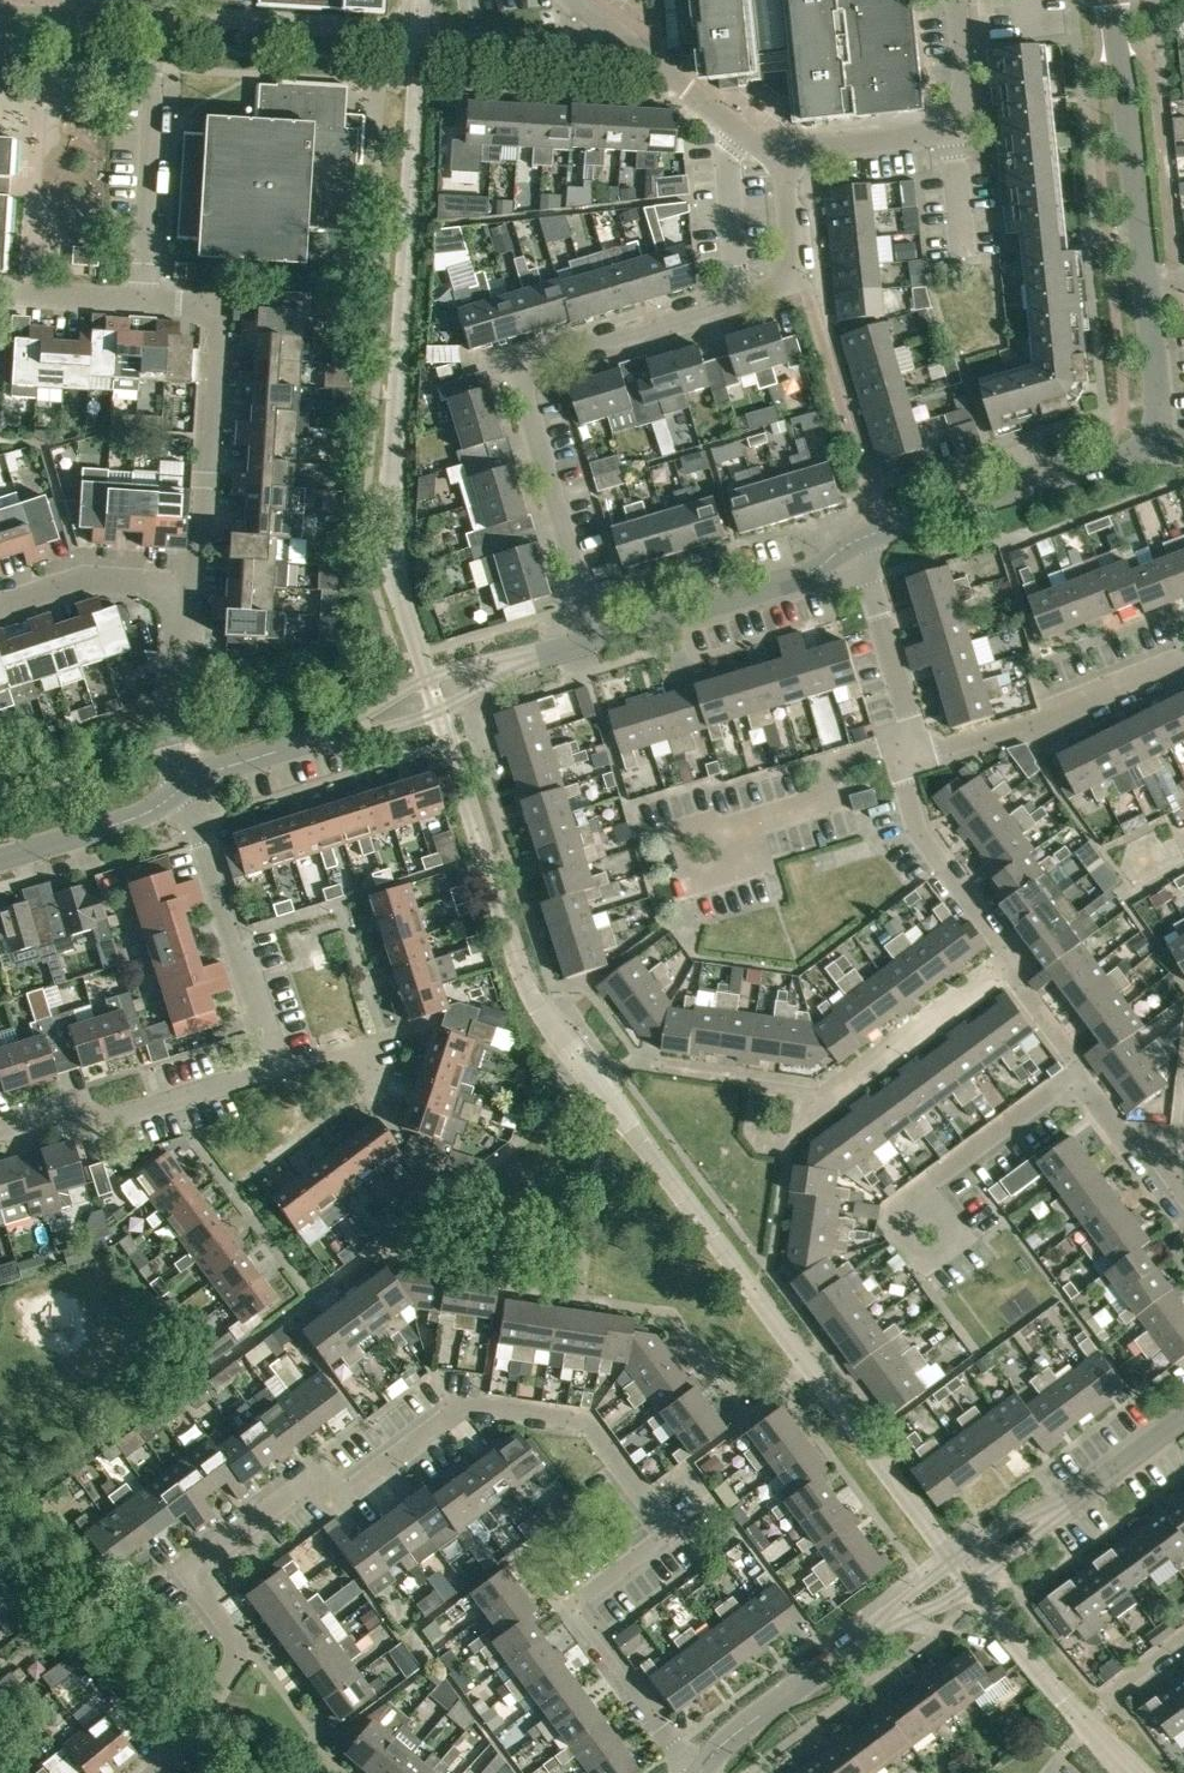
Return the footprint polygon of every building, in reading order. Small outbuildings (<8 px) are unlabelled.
[(382,0),(258,0),(258,4),(381,12),(382,0)] [(793,123),(925,109),(920,60),(913,0),(676,0),(682,56),(708,54),(711,80),(722,78),(723,88),(746,86),(749,84),(750,81),(750,75),(761,74),(763,74),(763,81),(773,89),(783,97),(791,97),(793,123)] [(995,51),(1014,234),(1027,232),(1042,369),(982,386),(995,431),(1045,416),(1045,417),(1092,403),(1086,354),(1075,251),(1062,253),(1041,46),(995,51)] [(257,84),(256,84),(254,122),(242,121),(205,119),(204,136),(187,135),(187,132),(185,132),(178,238),(177,238),(177,239),(197,241),(196,256),(200,256),(305,263),(305,260),(305,252),(307,230),(344,232),(344,221),(351,221),(354,163),(356,135),(364,135),(365,115),(344,113),(345,86),(346,86),(347,84),(276,80),(276,86),(257,85),(257,84)] [(479,176),(480,161),(490,162),(494,103),(467,101),(464,143),(451,142),(449,174),(479,176)] [(494,103),(490,162),(500,163),(501,145),(517,146),(520,104),(494,103)] [(545,106),(520,104),(517,146),(533,147),(532,165),(542,165),(545,106)] [(545,106),(542,165),(552,166),(553,149),(569,150),(571,105),(571,104),(570,108),(545,106)] [(597,106),(571,105),(569,150),(569,146),(585,147),(583,179),(592,180),(593,178),(597,106)] [(605,149),(620,150),(623,108),(597,106),(593,178),(597,178),(603,166),(605,149)] [(442,120),(452,120),(453,107),(442,107),(442,120)] [(649,109),(623,108),(620,150),(636,151),(635,168),(645,168),(649,109)] [(675,111),(649,109),(645,168),(655,169),(656,152),(673,153),(675,111)] [(1175,131),(1183,130),(1183,118),(1174,119),(1175,131)] [(1176,142),(1183,141),(1183,130),(1175,131),(1176,142)] [(12,179),(14,139),(0,138),(0,178),(12,179)] [(687,194),(685,177),(657,180),(658,197),(687,194)] [(826,189),(829,216),(874,211),(872,184),(826,189)] [(618,187),(602,186),(601,200),(617,201),(618,187)] [(635,187),(619,189),(620,200),(636,199),(635,187)] [(906,193),(907,206),(918,205),(916,192),(906,193)] [(540,194),(539,210),(560,207),(560,195),(540,194)] [(6,272),(11,195),(0,195),(0,271),(6,272)] [(464,195),(462,217),(487,215),(488,197),(464,195)] [(513,200),(497,200),(497,214),(512,213),(513,200)] [(675,203),(678,215),(689,212),(688,201),(675,203)] [(666,250),(661,233),(653,206),(643,207),(652,236),(669,293),(694,285),(682,245),(666,250)] [(636,208),(622,212),(625,223),(640,219),(636,208)] [(904,221),(920,219),(919,208),(904,209),(904,221)] [(874,211),(829,216),(831,242),(877,237),(874,211)] [(571,236),(564,215),(538,218),(546,243),(571,236)] [(506,224),(490,229),(494,242),(510,237),(506,224)] [(459,226),(434,229),(433,270),(472,266),(459,226)] [(669,293),(652,236),(657,253),(641,257),(637,241),(627,244),(644,300),(669,293)] [(831,242),(834,268),(880,263),(877,237),(831,242)] [(619,308),(644,300),(627,244),(617,246),(622,263),(607,267),(619,308)] [(898,261),(918,259),(916,244),(896,246),(898,261)] [(99,248),(73,246),(72,264),(98,266),(99,248)] [(594,315),(619,308),(607,267),(592,272),(587,255),(577,258),(594,315)] [(522,290),(507,294),(519,334),(544,327),(527,270),(523,256),(513,259),(522,290)] [(569,323),(594,315),(577,258),(568,261),(573,278),(558,282),(557,279),(569,323)] [(834,268),(837,293),(883,289),(880,263),(834,268)] [(569,323),(557,279),(541,284),(536,267),(527,270),(544,327),(568,320),(569,323)] [(494,342),(519,334),(507,294),(492,299),(483,270),(474,273),(477,285),(494,342)] [(469,349),(494,342),(477,285),(468,288),(473,304),(457,309),(469,349)] [(883,289),(837,293),(840,321),(885,316),(883,289)] [(243,320),(243,332),(302,336),(304,311),(310,311),(311,294),(300,293),(299,310),(258,308),(257,321),(243,320)] [(329,307),(327,332),(348,333),(350,309),(329,307)] [(89,376),(114,378),(117,318),(105,318),(105,331),(91,330),(91,337),(88,376),(89,376)] [(138,392),(139,380),(142,333),(128,333),(129,319),(117,318),(114,378),(113,391),(138,392)] [(164,381),(168,322),(156,321),(155,334),(142,333),(139,380),(164,381)] [(168,322),(164,381),(190,383),(193,337),(179,336),(180,322),(168,322)] [(778,322),(752,330),(770,386),(771,386),(779,384),(774,367),(789,363),(791,368),(806,364),(797,335),(783,339),(778,322)] [(842,336),(850,362),(894,349),(887,323),(842,336)] [(923,327),(927,338),(940,334),(937,323),(923,327)] [(36,396),(37,387),(41,327),(29,326),(28,340),(14,339),(13,346),(5,345),(2,378),(12,379),(11,394),(36,396)] [(62,388),(65,349),(65,342),(52,341),(53,328),(41,327),(37,387),(62,388)] [(79,329),(78,343),(65,342),(65,349),(62,388),(88,390),(89,376),(88,376),(91,337),(91,330),(79,329)] [(770,386),(752,330),(727,337),(732,354),(718,358),(728,387),(742,383),(740,377),(755,373),(760,389),(770,386)] [(256,345),(255,358),(262,359),(300,361),(302,336),(243,332),(242,344),(256,345)] [(686,393),(712,386),(717,406),(732,401),(728,387),(718,358),(705,363),(700,345),(674,353),(686,393)] [(902,374),(894,349),(850,362),(858,387),(902,374)] [(654,378),(640,382),(652,422),(667,418),(665,414),(690,407),(686,393),(674,353),(649,361),(654,378)] [(963,382),(958,363),(956,357),(943,361),(950,386),(963,382)] [(239,382),(299,387),(300,361),(262,359),(255,358),(254,371),(240,371),(239,382)] [(325,363),(324,389),(332,389),(349,390),(352,391),(354,365),(347,365),(331,363),(325,363)] [(450,363),(435,368),(438,377),(452,372),(450,363)] [(627,386),(622,369),(596,376),(608,417),(633,409),(638,427),(652,422),(640,382),(627,386)] [(865,412),(909,398),(921,395),(918,386),(906,389),(902,374),(858,387),(865,412)] [(608,417),(596,376),(571,384),(583,424),(608,417)] [(465,378),(436,387),(441,401),(446,399),(454,424),(494,412),(487,387),(469,392),(465,378)] [(251,409),(258,409),(297,412),(299,387),(239,382),(239,394),(252,395),(251,409)] [(779,384),(771,386),(776,401),(787,398),(782,383),(779,384)] [(865,412),(872,436),(916,423),(909,398),(865,412)] [(765,409),(769,424),(779,421),(774,406),(765,409)] [(258,409),(251,409),(251,422),(237,421),(236,433),(296,437),(307,437),(308,412),(297,412),(258,409)] [(494,412),(454,424),(461,449),(456,451),(460,465),(489,456),(485,443),(502,438),(494,412)] [(125,414),(124,431),(134,432),(135,415),(125,414)] [(793,425),(802,422),(800,416),(792,419),(793,425)] [(959,458),(985,451),(975,421),(950,429),(959,458)] [(924,449),(916,423),(872,436),(880,462),(924,449)] [(296,437),(236,433),(235,444),(249,445),(248,459),(255,459),(294,462),(296,437)] [(830,463),(814,468),(804,433),(794,436),(800,454),(817,511),(843,503),(830,463)] [(763,434),(749,438),(751,446),(765,442),(763,434)] [(741,442),(727,446),(731,460),(745,456),(741,442)] [(20,449),(6,453),(8,459),(22,455),(20,449)] [(590,463),(595,477),(624,468),(619,454),(590,463)] [(780,478),(792,518),(817,511),(800,454),(790,457),(795,473),(782,477),(780,478)] [(458,482),(466,506),(518,490),(510,465),(493,470),(489,456),(460,465),(446,469),(449,479),(455,483),(458,482)] [(234,471),(233,483),(292,487),(294,462),(255,459),(248,459),(247,472),(234,471)] [(347,464),(329,464),(329,476),(347,477),(347,464)] [(767,526),(792,518),(780,478),(765,483),(760,466),(750,469),(767,526)] [(78,528),(92,529),(91,542),(99,543),(103,543),(107,483),(108,469),(82,468),(81,482),(79,521),(78,528)] [(595,477),(599,491),(628,483),(624,468),(595,477)] [(108,469),(107,483),(103,543),(115,544),(116,523),(129,524),(132,485),(133,471),(108,469)] [(767,526),(750,469),(740,472),(745,488),(730,493),(742,533),(767,526)] [(133,471),(132,485),(129,524),(143,525),(141,545),(153,546),(157,486),(158,473),(133,471)] [(159,546),(165,546),(166,533),(180,534),(180,527),(183,488),(184,474),(158,473),(157,486),(153,546),(159,546)] [(246,496),(245,509),(252,510),(291,512),(302,513),(304,488),(292,487),(233,483),(232,495),(246,496)] [(684,489),(701,546),(727,538),(714,498),(698,502),(693,486),(684,489)] [(701,546),(684,489),(674,491),(679,508),(664,513),(676,553),(701,546)] [(470,547),(483,543),(512,535),(508,521),(525,516),(518,490),(466,506),(474,532),(466,534),(470,547)] [(44,495),(20,503),(38,560),(49,556),(45,544),(58,540),(44,495)] [(631,496),(625,498),(628,505),(634,504),(631,496)] [(676,553),(664,513),(649,517),(644,501),(634,503),(651,560),(676,553)] [(38,560),(20,503),(0,510),(0,524),(10,555),(23,551),(27,564),(38,560)] [(651,560),(634,503),(634,504),(628,505),(625,506),(630,523),(614,528),(626,568),(651,560)] [(231,522),(230,534),(237,534),(276,537),(289,538),(291,512),(252,510),(245,509),(244,523),(231,522)] [(10,555),(0,524),(0,558),(10,555)] [(1137,609),(1145,606),(1126,558),(1122,547),(1116,532),(1107,536),(1113,550),(1098,556),(1104,570),(1119,610),(1135,604),(1137,609)] [(276,537),(237,534),(230,534),(229,547),(215,546),(215,558),(274,562),(288,563),(289,538),(276,537)] [(512,535),(483,543),(470,547),(474,560),(481,558),(489,584),(541,569),(533,543),(516,548),(512,535)] [(1174,539),(1183,564),(1183,535),(1174,539)] [(1156,562),(1172,602),(1183,597),(1183,564),(1174,539),(1164,543),(1169,557),(1156,562)] [(1147,612),(1172,602),(1156,562),(1151,549),(1136,555),(1131,543),(1122,547),(1126,558),(1145,606),(1147,612)] [(1021,550),(1011,554),(1015,568),(1026,564),(1021,550)] [(1070,555),(1074,565),(1097,625),(1105,622),(1103,616),(1119,610),(1104,570),(1089,576),(1079,552),(1070,555)] [(1088,628),(1097,625),(1074,565),(1070,555),(1059,559),(1063,571),(1051,575),(1056,588),(1071,628),(1086,623),(1088,628)] [(227,584),(234,584),(273,587),(286,588),(288,563),(274,562),(215,558),(214,570),(227,571),(227,584)] [(916,603),(972,587),(968,576),(954,581),(950,566),(908,578),(916,603)] [(497,609),(502,607),(506,621),(536,613),(531,599),(549,594),(541,569),(489,584),(497,609)] [(1045,639),(1071,628),(1056,588),(1040,594),(1035,580),(1024,585),(1045,639)] [(212,596),(212,608),(271,612),(273,587),(234,584),(227,584),(226,597),(212,596)] [(916,603),(923,628),(965,616),(960,602),(975,598),(972,587),(916,603)] [(115,606),(101,610),(97,597),(86,601),(104,658),(129,650),(131,657),(144,652),(135,624),(122,629),(115,606)] [(66,622),(69,629),(80,666),(104,658),(86,601),(75,605),(79,618),(66,622)] [(285,613),(271,612),(212,608),(211,620),(224,621),(223,635),(227,635),(226,642),(257,644),(257,637),(284,639),(285,613)] [(80,666),(69,629),(66,622),(54,626),(49,613),(38,617),(56,673),(60,685),(60,686),(85,678),(80,666)] [(972,641),(965,616),(923,628),(927,642),(907,648),(910,659),(972,641)] [(60,685),(56,673),(38,617),(27,620),(31,633),(19,637),(21,644),(32,681),(41,679),(44,690),(60,685)] [(21,644),(19,637),(6,641),(2,628),(0,629),(0,663),(9,689),(32,681),(21,644)] [(808,697),(835,689),(822,648),(808,652),(802,631),(788,636),(808,697)] [(769,664),(782,705),(808,697),(788,636),(779,638),(785,659),(769,664)] [(822,648),(835,689),(848,685),(852,699),(864,696),(847,641),(822,648)] [(934,665),(938,677),(979,666),(972,641),(910,659),(914,671),(934,665)] [(144,652),(131,657),(144,673),(147,662),(144,652)] [(745,665),(764,726),(774,722),(770,708),(782,705),(769,664),(756,668),(754,662),(745,665)] [(9,689),(0,663),(0,692),(9,689)] [(766,734),(764,726),(745,665),(737,667),(738,673),(722,678),(735,719),(749,715),(756,737),(766,734)] [(938,696),(940,704),(1001,686),(998,676),(984,680),(979,666),(938,677),(943,694),(938,696)] [(721,723),(735,719),(722,678),(706,683),(704,677),(694,680),(709,726),(714,741),(725,737),(721,723)] [(686,689),(669,694),(686,752),(697,749),(692,731),(709,726),(694,680),(684,683),(686,689)] [(580,704),(593,700),(589,685),(576,689),(580,704)] [(1004,697),(1001,686),(940,704),(943,713),(948,712),(953,729),(995,716),(990,701),(1004,697)] [(1183,695),(1181,689),(1173,693),(1183,716),(1183,694),(1183,695)] [(121,707),(136,702),(134,693),(127,690),(116,694),(121,707)] [(1173,693),(1164,697),(1167,702),(1151,711),(1170,749),(1183,742),(1183,716),(1173,693)] [(686,752),(669,694),(651,699),(649,694),(636,698),(650,744),(654,759),(674,753),(675,755),(686,752)] [(497,734),(500,745),(546,730),(541,713),(558,707),(554,695),(496,714),(502,732),(497,734)] [(116,697),(103,701),(106,710),(119,706),(116,697)] [(650,744),(636,698),(626,701),(628,706),(610,711),(627,769),(640,766),(634,749),(650,744)] [(92,704),(77,709),(80,720),(96,715),(92,704)] [(1158,755),(1170,749),(1151,711),(1129,721),(1154,773),(1164,768),(1158,755)] [(1170,806),(1154,773),(1129,721),(1105,733),(1124,771),(1138,765),(1160,811),(1170,806)] [(40,725),(23,732),(26,741),(43,735),(40,725)] [(852,729),(856,743),(869,739),(866,732),(865,726),(864,725),(852,729)] [(515,772),(573,754),(569,742),(552,748),(546,730),(500,745),(504,756),(509,755),(515,772)] [(1111,778),(1124,771),(1105,733),(1082,744),(1108,796),(1118,791),(1111,778)] [(578,740),(570,742),(573,752),(581,750),(578,740)] [(1098,801),(1108,796),(1082,744),(1058,756),(1070,779),(1077,795),(1091,788),(1098,801)] [(607,750),(592,755),(596,768),(611,764),(607,750)] [(592,760),(589,751),(575,755),(578,764),(592,760)] [(687,753),(675,756),(683,784),(694,780),(689,761),(687,753)] [(576,765),(573,754),(515,772),(520,790),(515,792),(518,802),(564,787),(559,770),(576,765)] [(719,762),(707,765),(711,778),(723,774),(719,762)] [(1030,778),(1042,769),(1036,762),(1024,771),(1030,778)] [(976,777),(967,765),(960,771),(968,782),(976,777)] [(432,772),(406,780),(419,820),(444,812),(432,772)] [(618,787),(614,773),(605,776),(609,790),(618,787)] [(998,800),(998,801),(1013,791),(1005,781),(991,791),(979,776),(964,787),(958,778),(934,796),(948,815),(952,812),(963,826),(998,800)] [(1077,795),(1070,779),(1062,783),(1071,797),(1077,795)] [(382,788),(394,828),(419,820),(406,780),(382,788)] [(527,810),(532,825),(572,813),(568,799),(582,794),(579,783),(564,787),(518,802),(521,811),(527,810)] [(382,788),(357,796),(369,835),(394,828),(382,788)] [(874,789),(863,792),(867,807),(879,804),(874,789)] [(851,796),(856,811),(867,807),(863,792),(851,796)] [(357,796),(332,804),(344,843),(357,839),(363,856),(374,852),(369,835),(357,796)] [(970,836),(981,850),(1038,809),(1031,799),(1009,816),(998,801),(998,800),(963,826),(958,829),(966,839),(970,836)] [(307,811),(320,851),(325,869),(337,866),(332,847),(344,843),(332,804),(307,811)] [(1038,809),(981,850),(992,866),(988,869),(995,879),(1030,854),(1034,850),(1023,835),(1037,824),(1036,822),(1048,814),(1043,806),(1038,809)] [(307,811),(283,819),(295,859),(320,851),(307,811)] [(577,827),(572,813),(532,825),(537,842),(531,844),(534,852),(594,833),(591,822),(577,827)] [(270,866),(295,859),(283,819),(258,827),(270,866)] [(245,874),(270,866),(258,827),(232,835),(245,874)] [(594,833),(534,852),(537,861),(542,859),(547,875),(588,862),(584,848),(598,843),(594,833)] [(1060,863),(1073,854),(1067,845),(1054,855),(1060,863)] [(430,855),(434,867),(442,864),(439,852),(430,855)] [(1038,865),(1030,854),(995,879),(1005,892),(1000,896),(1005,902),(1006,904),(1048,872),(1057,865),(1050,856),(1038,865)] [(425,870),(434,867),(430,855),(421,858),(425,870)] [(124,870),(128,884),(176,1037),(218,1023),(208,995),(230,988),(222,962),(200,969),(182,912),(204,905),(196,879),(174,886),(165,857),(124,870)] [(547,893),(549,901),(550,903),(599,887),(610,883),(607,872),(593,876),(588,862),(547,875),(552,891),(547,893)] [(389,868),(380,871),(384,883),(393,880),(389,868)] [(375,885),(384,883),(380,871),(371,873),(375,885)] [(1016,927),(1063,893),(1048,872),(1006,904),(1005,902),(996,909),(1002,917),(1006,914),(1016,927)] [(1106,893),(1122,882),(1117,875),(1101,887),(1106,893)] [(1175,880),(1180,890),(1183,887),(1183,875),(1175,880)] [(340,883),(331,886),(334,898),(343,895),(340,883)] [(377,921),(417,909),(409,883),(369,896),(377,921)] [(43,906),(57,954),(74,949),(70,935),(91,929),(94,943),(112,937),(97,890),(85,894),(82,885),(56,892),(58,901),(43,906)] [(452,898),(464,894),(462,885),(450,889),(452,898)] [(334,898),(331,886),(322,889),(326,901),(334,898)] [(603,897),(599,887),(550,903),(549,901),(544,903),(551,926),(592,913),(589,901),(603,897)] [(1166,888),(1151,898),(1158,908),(1173,899),(1166,888)] [(904,899),(910,908),(922,899),(916,890),(904,899)] [(1108,892),(1104,895),(1109,902),(1114,898),(1108,892)] [(1047,968),(1082,942),(1081,941),(1080,916),(1063,893),(1016,927),(1027,941),(1022,944),(1028,952),(1032,949),(1038,956),(1038,957),(1039,960),(1038,962),(1039,965),(1041,968),(1044,969),(1046,967),(1047,968)] [(464,894),(452,898),(455,906),(467,903),(464,894)] [(281,902),(285,914),(294,911),(290,899),(281,902)] [(43,906),(28,911),(25,902),(0,909),(0,939),(1,939),(7,937),(10,950),(11,952),(36,945),(41,959),(42,962),(42,963),(45,962),(59,958),(57,954),(43,906)] [(276,916),(285,914),(281,902),(272,904),(276,916)] [(944,924),(930,935),(959,974),(968,967),(965,962),(989,945),(971,921),(962,927),(944,902),(934,910),(944,924)] [(424,933),(417,909),(377,921),(385,946),(424,933)] [(551,926),(560,953),(615,935),(612,925),(597,929),(592,913),(551,926)] [(884,926),(888,931),(893,938),(894,938),(906,929),(897,917),(884,926)] [(611,924),(612,925),(615,935),(630,931),(626,919),(611,924)] [(1183,919),(1174,925),(1182,938),(1169,946),(1183,972),(1183,919)] [(894,938),(893,938),(888,931),(879,938),(885,945),(894,938)] [(915,946),(904,932),(894,939),(931,987),(946,977),(949,981),(959,974),(930,935),(915,946)] [(432,958),(424,933),(385,946),(392,971),(432,958)] [(465,938),(468,947),(480,943),(477,935),(465,938)] [(560,953),(568,978),(609,965),(604,950),(618,946),(615,935),(560,953)] [(895,961),(881,972),(910,1010),(920,1003),(916,999),(931,987),(894,939),(885,946),(895,961)] [(1145,940),(1134,948),(1142,958),(1153,950),(1145,940)] [(1030,981),(1038,991),(1055,978),(1064,990),(1098,964),(1082,942),(1047,968),(1030,981)] [(480,943),(468,947),(470,956),(483,952),(480,943)] [(835,961),(843,972),(853,964),(845,954),(835,961)] [(610,992),(622,1008),(667,973),(670,972),(662,962),(648,972),(637,957),(598,986),(605,996),(610,992)] [(432,958),(392,971),(400,995),(440,983),(432,958)] [(1126,960),(1119,966),(1125,975),(1133,969),(1126,960)] [(847,997),(833,1007),(861,1047),(871,1039),(868,1035),(882,1024),(846,975),(843,972),(835,961),(825,968),(847,997)] [(1098,964),(1064,990),(1073,1003),(1069,1006),(1074,1013),(1125,975),(1119,966),(1107,975),(1098,964)] [(745,968),(735,967),(731,991),(741,993),(745,968)] [(846,975),(882,1024),(897,1013),(901,1017),(910,1010),(881,972),(866,983),(855,968),(846,975)] [(664,1043),(670,1008),(670,1003),(661,990),(673,982),(667,973),(622,1008),(641,1034),(649,1035),(649,1041),(664,1043)] [(1084,1017),(1095,1031),(1129,1006),(1120,993),(1132,984),(1125,975),(1074,1013),(1079,1021),(1084,1017)] [(1171,975),(1163,981),(1169,989),(1177,983),(1171,975)] [(448,1008),(440,983),(400,995),(408,1021),(448,1008)] [(718,991),(729,993),(730,985),(719,984),(718,991)] [(17,1043),(30,1083),(57,1074),(47,1045),(59,1042),(51,1016),(43,988),(26,994),(35,1021),(29,1023),(34,1038),(17,1043)] [(108,1014),(95,1018),(107,1058),(134,1050),(125,1021),(137,1017),(129,991),(116,995),(104,999),(108,1014)] [(696,1006),(690,1054),(701,1056),(702,1050),(720,1053),(729,993),(716,991),(714,1009),(696,1006)] [(778,991),(777,1000),(787,1001),(788,992),(778,991)] [(1035,1030),(1006,991),(996,999),(1000,1003),(987,1013),(1023,1062),(1031,1056),(1020,1042),(1035,1030)] [(740,994),(729,993),(720,1053),(738,1056),(737,1061),(749,1063),(756,1015),(737,1012),(740,994)] [(663,1050),(690,1054),(696,1006),(697,997),(686,995),(684,1010),(670,1008),(664,1043),(663,1050)] [(815,1027),(836,1057),(840,1063),(861,1047),(833,1007),(827,1000),(818,1007),(827,1019),(815,1027)] [(774,1018),(756,1015),(749,1063),(761,1065),(761,1059),(782,1062),(789,1005),(776,1003),(774,1018)] [(74,1009),(51,1016),(59,1042),(72,1038),(81,1067),(107,1058),(95,1018),(90,1004),(74,1009)] [(823,1066),(836,1057),(815,1027),(812,1023),(797,1021),(799,1006),(789,1005),(782,1062),(812,1067),(820,1061),(823,1066)] [(1085,1055),(1093,1066),(1132,1036),(1145,1026),(1129,1006),(1095,1031),(1102,1042),(1085,1055)] [(1012,1070),(1023,1062),(987,1013),(970,1025),(967,1021),(959,1027),(988,1066),(1001,1056),(1012,1070)] [(496,1027),(490,1025),(472,1020),(466,1038),(433,1027),(425,1053),(465,1066),(475,1069),(485,1040),(491,1042),(496,1027)] [(166,1022),(142,1030),(147,1046),(171,1038),(166,1022)] [(972,1078),(988,1066),(959,1027),(948,1035),(951,1040),(938,1050),(974,1099),(983,1092),(972,1078)] [(1132,1036),(1093,1066),(1099,1074),(1105,1070),(1116,1086),(1165,1050),(1176,1041),(1169,1030),(1143,1050),(1132,1036)] [(30,1083),(17,1043),(1,1048),(0,1046),(0,1082),(3,1092),(30,1083)] [(964,1106),(974,1099),(938,1050),(922,1061),(918,1057),(910,1063),(939,1102),(953,1092),(964,1106)] [(1171,1058),(1165,1050),(1116,1086),(1127,1100),(1122,1103),(1129,1113),(1168,1084),(1157,1069),(1171,1058)] [(425,1053),(417,1078),(457,1090),(470,1095),(473,1087),(459,1082),(465,1066),(425,1053)] [(1032,1058),(1025,1063),(1033,1074),(1040,1069),(1032,1058)] [(889,1086),(925,1135),(934,1128),(923,1114),(939,1102),(910,1063),(899,1071),(903,1075),(889,1086)] [(1022,1064),(1014,1070),(1023,1082),(1031,1076),(1022,1064)] [(470,1095),(457,1090),(417,1078),(409,1102),(449,1115),(458,1118),(463,1101),(473,1104),(476,1097),(470,1095)] [(518,1083),(511,1108),(525,1112),(532,1088),(518,1083)] [(915,1142),(925,1135),(889,1086),(873,1097),(870,1093),(861,1100),(890,1139),(904,1128),(915,1142)] [(974,1099),(964,1106),(971,1116),(981,1108),(974,1099)] [(840,1122),(874,1169),(876,1172),(886,1164),(875,1150),(890,1139),(861,1100),(851,1107),(854,1112),(840,1122)] [(468,1121),(458,1118),(449,1115),(409,1102),(401,1128),(453,1145),(456,1135),(463,1137),(468,1121)] [(377,1119),(355,1135),(380,1168),(401,1152),(377,1119)] [(881,1180),(876,1172),(874,1169),(840,1122),(813,1143),(812,1151),(806,1150),(804,1166),(839,1172),(844,1173),(857,1164),(873,1186),(881,1180)] [(355,1135),(334,1150),(359,1183),(380,1168),(355,1135)] [(1012,1196),(1046,1171),(1053,1181),(1088,1156),(1073,1136),(1053,1151),(1049,1145),(1001,1181),(1012,1196)] [(50,1180),(37,1184),(45,1212),(58,1208),(72,1204),(67,1188),(84,1183),(72,1142),(70,1142),(69,1139),(65,1137),(55,1140),(53,1144),(54,1147),(41,1151),(42,1152),(50,1180)] [(314,1166),(338,1199),(359,1183),(334,1150),(314,1166)] [(149,1198),(182,1173),(166,1152),(133,1177),(149,1198)] [(434,1167),(438,1155),(429,1152),(425,1164),(434,1167)] [(447,1158),(438,1155),(434,1167),(443,1170),(447,1158)] [(1104,1178),(1088,1156),(1053,1181),(1063,1195),(1051,1204),(1057,1212),(1104,1178)] [(0,1163),(0,1208),(3,1217),(4,1224),(32,1216),(45,1212),(37,1184),(24,1187),(16,1160),(15,1158),(0,1163)] [(102,1163),(89,1167),(92,1176),(105,1172),(102,1163)] [(804,1166),(797,1165),(793,1192),(841,1199),(850,1200),(852,1189),(837,1186),(839,1172),(804,1166)] [(293,1181),(318,1214),(328,1228),(349,1212),(338,1199),(314,1166),(293,1181)] [(887,1169),(879,1175),(887,1186),(895,1181),(887,1169)] [(198,1194),(182,1173),(149,1198),(158,1210),(146,1218),(153,1227),(164,1219),(198,1194)] [(1077,1213),(1085,1225),(1120,1199),(1104,1178),(1057,1212),(1065,1222),(1077,1213)] [(397,1179),(392,1183),(400,1193),(405,1189),(397,1179)] [(293,1181),(271,1197),(296,1230),(318,1214),(293,1181)] [(414,1213),(427,1204),(420,1195),(412,1190),(402,1197),(414,1213)] [(838,1216),(841,1199),(793,1192),(791,1203),(797,1204),(794,1224),(852,1231),(855,1232),(856,1219),(838,1216)] [(213,1215),(198,1194),(164,1219),(180,1240),(213,1215)] [(1082,1246),(1089,1254),(1140,1216),(1135,1209),(1130,1213),(1120,1199),(1085,1225),(1094,1237),(1082,1246)] [(117,1222),(127,1214),(122,1207),(112,1214),(117,1222)] [(385,1218),(393,1228),(400,1222),(392,1212),(385,1218)] [(213,1215),(180,1240),(189,1252),(174,1264),(180,1271),(195,1260),(229,1235),(213,1215)] [(1145,1224),(1140,1216),(1089,1254),(1104,1275),(1116,1266),(1117,1267),(1147,1245),(1151,1241),(1141,1227),(1145,1224)] [(385,1233),(393,1228),(385,1218),(378,1223),(385,1233)] [(850,1242),(852,1231),(794,1224),(789,1256),(795,1263),(790,1266),(799,1278),(829,1258),(833,1255),(835,1239),(850,1242)] [(1037,1231),(1027,1238),(1034,1249),(1044,1242),(1037,1231)] [(871,1234),(857,1232),(856,1239),(856,1242),(870,1242),(871,1234)] [(118,1241),(123,1249),(134,1241),(128,1234),(118,1241)] [(244,1256),(229,1235),(195,1260),(211,1281),(244,1256)] [(139,1249),(134,1241),(123,1249),(129,1256),(139,1249)] [(351,1243),(344,1249),(351,1259),(359,1254),(351,1243)] [(1114,1282),(1123,1295),(1158,1269),(1147,1255),(1152,1251),(1147,1245),(1117,1267),(1116,1266),(1104,1275),(1095,1282),(1102,1291),(1114,1282)] [(344,1264),(351,1259),(344,1249),(336,1255),(344,1264)] [(894,1257),(889,1261),(896,1270),(898,1269),(906,1263),(900,1253),(894,1257)] [(211,1281),(227,1302),(260,1277),(244,1256),(211,1281)] [(837,1270),(829,1258),(799,1278),(793,1283),(809,1304),(844,1279),(856,1270),(849,1261),(837,1270)] [(439,1325),(441,1311),(447,1268),(413,1263),(406,1269),(403,1264),(390,1273),(410,1303),(413,1307),(429,1309),(427,1324),(439,1325)] [(452,1327),(463,1329),(472,1266),(464,1265),(463,1271),(447,1268),(441,1311),(454,1313),(452,1327)] [(476,1316),(492,1318),(498,1276),(480,1273),(481,1268),(472,1266),(463,1329),(474,1331),(476,1316)] [(410,1303),(390,1273),(386,1268),(371,1278),(368,1273),(361,1279),(399,1330),(408,1323),(399,1311),(410,1303)] [(1127,1324),(1139,1316),(1178,1286),(1172,1279),(1167,1282),(1158,1269),(1123,1295),(1132,1306),(1120,1315),(1127,1324)] [(844,1279),(809,1304),(820,1318),(815,1321),(820,1328),(872,1291),(856,1270),(844,1279)] [(149,1283),(154,1290),(165,1283),(159,1276),(149,1283)] [(276,1298),(260,1277),(227,1302),(240,1319),(228,1328),(237,1340),(263,1320),(257,1312),(276,1298)] [(408,1342),(399,1330),(361,1279),(354,1284),(357,1289),(343,1299),(368,1334),(381,1324),(399,1349),(408,1342)] [(1071,1282),(1064,1288),(1072,1299),(1080,1293),(1071,1282)] [(170,1290),(165,1283),(154,1290),(160,1298),(170,1290)] [(880,1286),(872,1291),(876,1297),(884,1291),(880,1286)] [(1142,1350),(1183,1318),(1183,1304),(1180,1299),(1183,1295),(1178,1286),(1139,1316),(1149,1330),(1128,1345),(1135,1354),(1142,1350)] [(878,1299),(872,1291),(820,1328),(826,1336),(830,1332),(840,1346),(875,1320),(866,1308),(878,1299)] [(357,1342),(368,1334),(343,1299),(323,1314),(357,1361),(366,1354),(357,1342)] [(520,1371),(521,1361),(529,1304),(503,1300),(497,1343),(513,1345),(508,1374),(519,1376),(520,1371)] [(549,1350),(555,1308),(529,1304),(521,1361),(532,1363),(535,1348),(549,1350)] [(572,1311),(555,1308),(549,1350),(564,1353),(562,1367),(573,1369),(582,1306),(573,1305),(572,1311)] [(1087,1305),(1079,1310),(1088,1322),(1095,1316),(1087,1305)] [(600,1358),(606,1315),(590,1313),(591,1307),(582,1306),(573,1369),(584,1371),(586,1356),(600,1358)] [(348,1367),(357,1361),(323,1314),(301,1330),(327,1365),(339,1355),(348,1367)] [(631,1326),(632,1327),(633,1319),(606,1315),(600,1358),(598,1373),(609,1374),(612,1360),(626,1362),(631,1326)] [(1098,1335),(1105,1329),(1095,1316),(1088,1322),(1098,1335)] [(185,1332),(195,1324),(190,1317),(180,1325),(185,1332)] [(890,1342),(902,1333),(911,1326),(904,1317),(883,1332),(875,1320),(840,1346),(851,1359),(846,1363),(851,1370),(890,1342)] [(1142,1350),(1135,1354),(1143,1364),(1163,1349),(1175,1364),(1183,1357),(1183,1318),(1142,1350)] [(201,1332),(195,1324),(185,1332),(191,1339),(201,1332)] [(631,1326),(626,1362),(625,1367),(634,1379),(622,1388),(629,1397),(675,1362),(655,1336),(647,1335),(648,1329),(632,1327),(631,1326)] [(1090,1359),(1075,1369),(1104,1408),(1114,1401),(1110,1397),(1126,1385),(1084,1330),(1074,1338),(1090,1359)] [(324,1421),(345,1405),(320,1371),(307,1380),(272,1333),(263,1340),(279,1361),(289,1375),(324,1421)] [(902,1333),(890,1342),(851,1370),(858,1379),(863,1376),(874,1391),(923,1355),(915,1345),(913,1347),(902,1333)] [(989,1354),(977,1363),(985,1374),(996,1365),(989,1354)] [(1042,1354),(1035,1360),(1042,1370),(1049,1364),(1042,1354)] [(929,1364),(923,1355),(874,1391),(885,1406),(880,1409),(888,1419),(926,1390),(915,1375),(929,1364)] [(223,1370),(231,1381),(244,1371),(236,1360),(223,1370)] [(324,1421),(289,1375),(279,1361),(270,1367),(290,1393),(278,1402),(303,1436),(324,1421)] [(648,1398),(659,1412),(698,1383),(691,1374),(686,1377),(675,1362),(629,1397),(626,1398),(634,1409),(648,1398)] [(1141,1365),(1128,1376),(1139,1391),(1152,1381),(1141,1365)] [(1104,1408),(1075,1369),(1061,1381),(1050,1366),(1040,1374),(1076,1422),(1091,1411),(1095,1415),(1104,1408)] [(223,1370),(209,1381),(217,1391),(231,1381),(223,1370)] [(1062,1433),(1076,1422),(1040,1374),(1031,1380),(1041,1394),(1027,1404),(1028,1405),(1056,1444),(1065,1437),(1062,1433)] [(958,1376),(946,1385),(952,1394),(965,1385),(958,1376)] [(197,1381),(183,1391),(196,1409),(210,1398),(197,1381)] [(674,1433),(709,1407),(699,1394),(703,1391),(698,1383),(659,1412),(647,1421),(654,1430),(666,1421),(674,1433)] [(257,1399),(248,1406),(286,1457),(293,1451),(290,1447),(303,1436),(278,1402),(266,1386),(253,1395),(257,1399)] [(946,1386),(934,1395),(940,1403),(952,1394),(946,1386)] [(581,1406),(590,1407),(593,1393),(584,1391),(581,1406)] [(997,1408),(1023,1442),(1033,1435),(1046,1452),(1056,1444),(1028,1405),(1027,1404),(1018,1393),(997,1408)] [(976,1405),(966,1413),(1005,1463),(1012,1458),(1008,1453),(1023,1442),(997,1408),(985,1417),(976,1405)] [(286,1457),(248,1406),(239,1412),(248,1424),(236,1433),(262,1468),(275,1457),(279,1462),(286,1457)] [(749,1461),(796,1428),(779,1406),(745,1431),(754,1444),(742,1453),(743,1453),(737,1458),(743,1466),(749,1461)] [(671,1454),(678,1463),(725,1429),(709,1407),(674,1433),(683,1445),(671,1454)] [(998,1468),(1005,1463),(966,1413),(958,1419),(967,1431),(955,1440),(981,1474),(994,1464),(998,1468)] [(154,1414),(135,1427),(146,1442),(164,1428),(154,1414)] [(126,1457),(146,1442),(135,1427),(115,1443),(126,1457)] [(768,1462),(777,1473),(812,1449),(796,1428),(749,1461),(756,1471),(768,1462)] [(248,1478),(262,1468),(236,1433),(224,1442),(215,1430),(206,1437),(208,1440),(209,1439),(244,1488),(245,1487),(252,1482),(248,1478)] [(913,1471),(938,1505),(960,1489),(926,1443),(917,1430),(907,1438),(925,1462),(913,1471)] [(518,1485),(532,1474),(543,1489),(554,1481),(517,1432),(502,1443),(499,1439),(489,1446),(518,1485)] [(248,1491),(245,1487),(244,1488),(209,1439),(208,1440),(206,1437),(205,1435),(184,1450),(188,1455),(213,1489),(224,1481),(237,1498),(248,1491)] [(960,1489),(981,1474),(955,1440),(943,1449),(934,1437),(926,1443),(960,1489)] [(115,1443),(102,1453),(109,1462),(122,1452),(115,1443)] [(485,1456),(472,1466),(497,1500),(509,1492),(518,1504),(520,1502),(526,1509),(533,1504),(518,1485),(489,1446),(482,1451),(485,1456)] [(827,1469),(812,1449),(777,1473),(785,1485),(773,1495),(780,1503),(822,1473),(827,1469)] [(167,1470),(206,1522),(215,1515),(202,1497),(213,1489),(188,1455),(167,1470)] [(711,1457),(699,1466),(709,1479),(721,1470),(711,1457)] [(485,1509),(497,1500),(472,1466),(458,1476),(455,1471),(447,1477),(450,1482),(451,1481),(476,1516),(475,1517),(487,1533),(497,1526),(485,1509)] [(167,1470),(146,1486),(172,1520),(183,1512),(196,1530),(206,1522),(167,1470)] [(827,1479),(822,1473),(780,1503),(770,1510),(777,1519),(789,1510),(798,1522),(832,1496),(822,1483),(827,1479)] [(151,1536),(117,1489),(109,1479),(100,1485),(117,1508),(105,1517),(130,1551),(151,1536)] [(464,1525),(475,1517),(476,1516),(451,1481),(450,1482),(437,1491),(434,1487),(427,1492),(457,1535),(464,1544),(473,1537),(464,1525)] [(403,1503),(428,1538),(439,1529),(448,1541),(457,1535),(427,1492),(420,1482),(413,1488),(416,1493),(403,1503)] [(117,1489),(151,1536),(172,1520),(146,1486),(134,1495),(126,1483),(117,1489)] [(802,1552),(814,1544),(853,1515),(847,1507),(843,1510),(832,1496),(798,1522),(807,1534),(795,1543),(802,1552)] [(1166,1509),(1183,1532),(1183,1496),(1166,1509)] [(382,1519),(416,1566),(425,1559),(416,1547),(428,1538),(403,1503),(382,1519)] [(1171,1559),(1183,1549),(1183,1532),(1166,1509),(1146,1524),(1171,1559)] [(70,1544),(102,1572),(130,1551),(105,1517),(93,1526),(84,1514),(74,1521),(83,1533),(70,1544)] [(812,1571),(817,1577),(866,1541),(855,1527),(860,1523),(853,1515),(814,1544),(825,1558),(810,1568),(812,1571)] [(365,1584),(386,1569),(361,1534),(350,1542),(338,1526),(340,1524),(335,1517),(322,1527),(365,1584)] [(408,1571),(416,1566),(382,1519),(361,1534),(386,1569),(398,1560),(407,1572),(408,1571)] [(1125,1540),(1151,1574),(1171,1559),(1146,1524),(1125,1540)] [(1130,1590),(1151,1574),(1125,1540),(1104,1555),(1130,1590)] [(817,1577),(824,1587),(839,1577),(850,1592),(889,1563),(882,1553),(877,1556),(866,1541),(817,1577)] [(241,1588),(262,1616),(296,1590),(287,1578),(299,1569),(287,1553),(241,1588)] [(1130,1590),(1104,1555),(1083,1571),(1109,1605),(1130,1590)] [(473,1556),(460,1566),(470,1580),(484,1570),(473,1556)] [(416,1566),(408,1571),(418,1585),(426,1580),(416,1566)] [(485,1614),(519,1588),(503,1566),(457,1601),(464,1611),(476,1602),(485,1614)] [(764,1590),(750,1600),(777,1634),(800,1617),(765,1571),(755,1578),(764,1590)] [(801,1579),(806,1586),(817,1578),(812,1571),(801,1579)] [(1098,1613),(1109,1605),(1083,1571),(1062,1586),(1096,1631),(1106,1624),(1098,1613)] [(824,1587),(817,1578),(806,1586),(813,1595),(824,1587)] [(444,1581),(434,1588),(443,1601),(453,1593),(444,1581)] [(1086,1639),(1096,1631),(1062,1586),(1041,1603),(1048,1612),(1041,1617),(1058,1640),(1065,1635),(1066,1637),(1078,1628),(1086,1639)] [(535,1609),(519,1588),(485,1614),(494,1625),(483,1633),(489,1642),(531,1613),(535,1609)] [(305,1602),(296,1590),(262,1616),(277,1636),(323,1602),(317,1593),(305,1602)] [(331,1596),(323,1602),(330,1611),(333,1614),(340,1608),(331,1596)] [(777,1634),(750,1600),(741,1608),(732,1596),(721,1603),(760,1654),(768,1648),(765,1643),(777,1634)] [(323,1602),(277,1636),(293,1657),(327,1631),(318,1620),(330,1611),(323,1602)] [(723,1621),(710,1631),(736,1665),(750,1654),(754,1659),(760,1654),(721,1603),(714,1609),(723,1621)] [(371,1608),(360,1617),(369,1629),(380,1621),(371,1608)] [(648,1611),(638,1618),(644,1627),(655,1619),(648,1611)] [(535,1619),(531,1613),(489,1642),(479,1650),(486,1659),(498,1650),(508,1664),(542,1638),(531,1623),(535,1619)] [(419,1630),(430,1646),(446,1635),(434,1619),(419,1630)] [(1168,1620),(1158,1628),(1166,1638),(1176,1630),(1168,1620)] [(681,1634),(716,1680),(736,1665),(710,1631),(699,1639),(690,1627),(681,1634)] [(1155,1646),(1166,1638),(1158,1628),(1148,1636),(1155,1646)] [(303,1681),(354,1643),(348,1634),(336,1643),(327,1631),(293,1657),(303,1671),(298,1674),(303,1681)] [(670,1661),(695,1695),(716,1680),(681,1634),(672,1640),(681,1652),(670,1661)] [(515,1674),(503,1683),(511,1693),(562,1656),(556,1646),(551,1650),(542,1638),(508,1664),(515,1674)] [(323,1699),(358,1673),(349,1661),(361,1652),(354,1643),(303,1681),(309,1688),(313,1685),(323,1699)] [(441,1656),(451,1670),(460,1664),(449,1649),(441,1656)] [(971,1649),(949,1665),(975,1699),(1007,1675),(1000,1665),(989,1674),(971,1649)] [(562,1656),(511,1693),(517,1701),(529,1692),(540,1707),(575,1682),(562,1664),(566,1661),(562,1656)] [(410,1657),(398,1666),(406,1677),(407,1677),(419,1668),(410,1657)] [(695,1695),(670,1661),(658,1670),(649,1658),(639,1665),(674,1711),(695,1695)] [(1110,1679),(1121,1670),(1114,1661),(1103,1670),(1110,1679)] [(931,1662),(921,1670),(954,1715),(975,1699),(949,1665),(938,1673),(931,1662)] [(933,1730),(954,1715),(921,1670),(911,1677),(918,1688),(908,1696),(933,1730)] [(13,1689),(20,1683),(10,1671),(0,1679),(0,1699),(13,1689)] [(358,1673),(323,1699),(334,1712),(329,1716),(335,1723),(386,1685),(379,1676),(367,1685),(358,1673)] [(1169,1688),(1183,1708),(1183,1676),(1169,1688)] [(590,1702),(575,1682),(540,1707),(547,1716),(534,1725),(544,1737),(590,1702)] [(503,1683),(496,1688),(504,1698),(511,1693),(503,1683)] [(1183,1730),(1183,1708),(1169,1688),(1137,1712),(1144,1721),(1155,1713),(1173,1738),(1183,1730)] [(889,1693),(879,1701),(913,1746),(933,1730),(908,1696),(897,1704),(889,1693)] [(343,1752),(363,1769),(401,1726),(402,1724),(408,1717),(389,1700),(367,1717),(371,1720),(343,1752)] [(481,1700),(473,1706),(480,1715),(488,1709),(481,1700)] [(892,1761),(913,1746),(879,1701),(869,1708),(877,1719),(866,1727),(892,1761)] [(560,1734),(568,1745),(571,1748),(605,1723),(590,1702),(544,1737),(548,1742),(560,1734)] [(103,1712),(83,1729),(117,1771),(137,1755),(122,1736),(133,1727),(115,1704),(103,1713),(103,1712)] [(35,1707),(23,1716),(29,1724),(40,1714),(35,1707)] [(481,1716),(492,1732),(503,1723),(492,1708),(481,1716)] [(576,1755),(588,1771),(627,1742),(619,1731),(614,1735),(605,1723),(571,1748),(568,1745),(542,1764),(548,1772),(560,1764),(561,1766),(576,1755)] [(368,1772),(394,1772),(411,1754),(421,1741),(402,1724),(401,1726),(363,1769),(368,1772)] [(842,1739),(868,1772),(876,1772),(892,1761),(866,1727),(855,1735),(847,1725),(837,1732),(842,1739)] [(117,1771),(83,1729),(63,1745),(64,1746),(52,1755),(67,1772),(77,1772),(82,1769),(86,1772),(115,1772),(117,1771)] [(1018,1731),(1008,1739),(1017,1751),(1027,1743),(1018,1731)] [(842,1739),(822,1755),(835,1772),(868,1772),(842,1739)] [(588,1771),(589,1772),(634,1772),(639,1769),(628,1754),(633,1750),(627,1742),(588,1771)] [(440,1759),(428,1772),(443,1772),(461,1752),(453,1744),(448,1750),(440,1759)] [(440,1759),(432,1752),(422,1763),(411,1754),(394,1772),(428,1772),(440,1759)] [(497,1754),(489,1763),(499,1771),(505,1764),(497,1754)] [(52,1755),(41,1764),(40,1763),(28,1772),(67,1772),(52,1755)] [(801,1770),(803,1772),(835,1772),(822,1755),(801,1770)] [(497,1772),(515,1772),(505,1764),(499,1771),(497,1772)]
